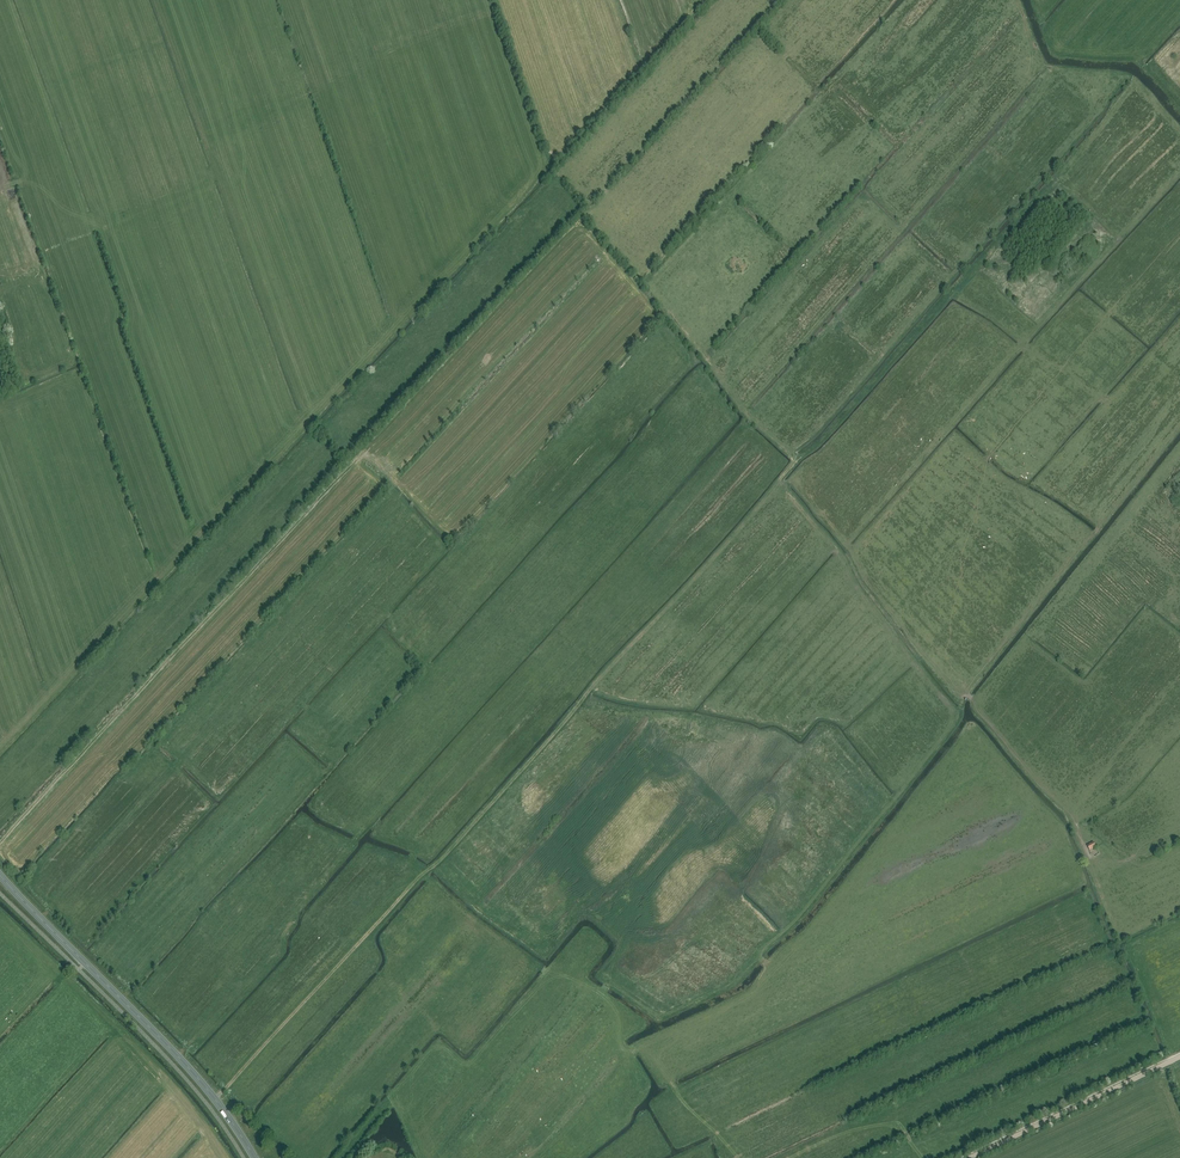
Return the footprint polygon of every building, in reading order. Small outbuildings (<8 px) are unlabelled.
[(1090,850),(1096,847),(1093,842),(1087,845),(1090,850)]
